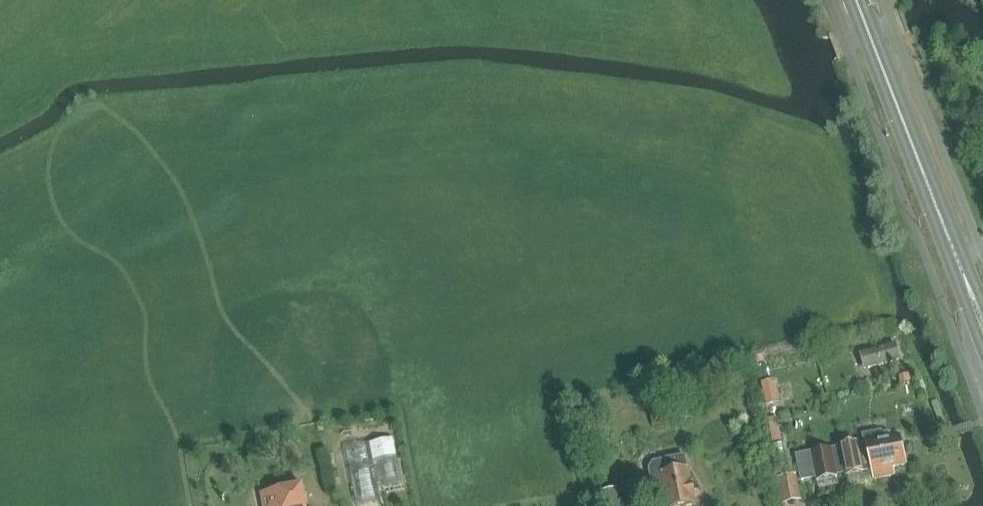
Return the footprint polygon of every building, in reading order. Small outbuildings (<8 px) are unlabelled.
[(906,464),(901,437),(859,446),(858,442),(842,445),(842,446),(833,448),(833,447),(814,451),(814,452),(799,455),(804,479),(819,476),(820,480),(839,476),(848,474),(864,471),(864,468),(872,466),(873,469),(875,478),(893,474),(892,468),(906,464)] [(660,496),(666,495),(668,505),(690,505),(696,505),(694,495),(696,495),(694,484),(692,484),(688,468),(687,468),(685,456),(654,462),(649,469),(654,492),(660,496)] [(261,494),(263,505),(307,505),(304,490),(303,485),(261,494)] [(601,491),(605,505),(622,505),(617,487),(601,491)]
